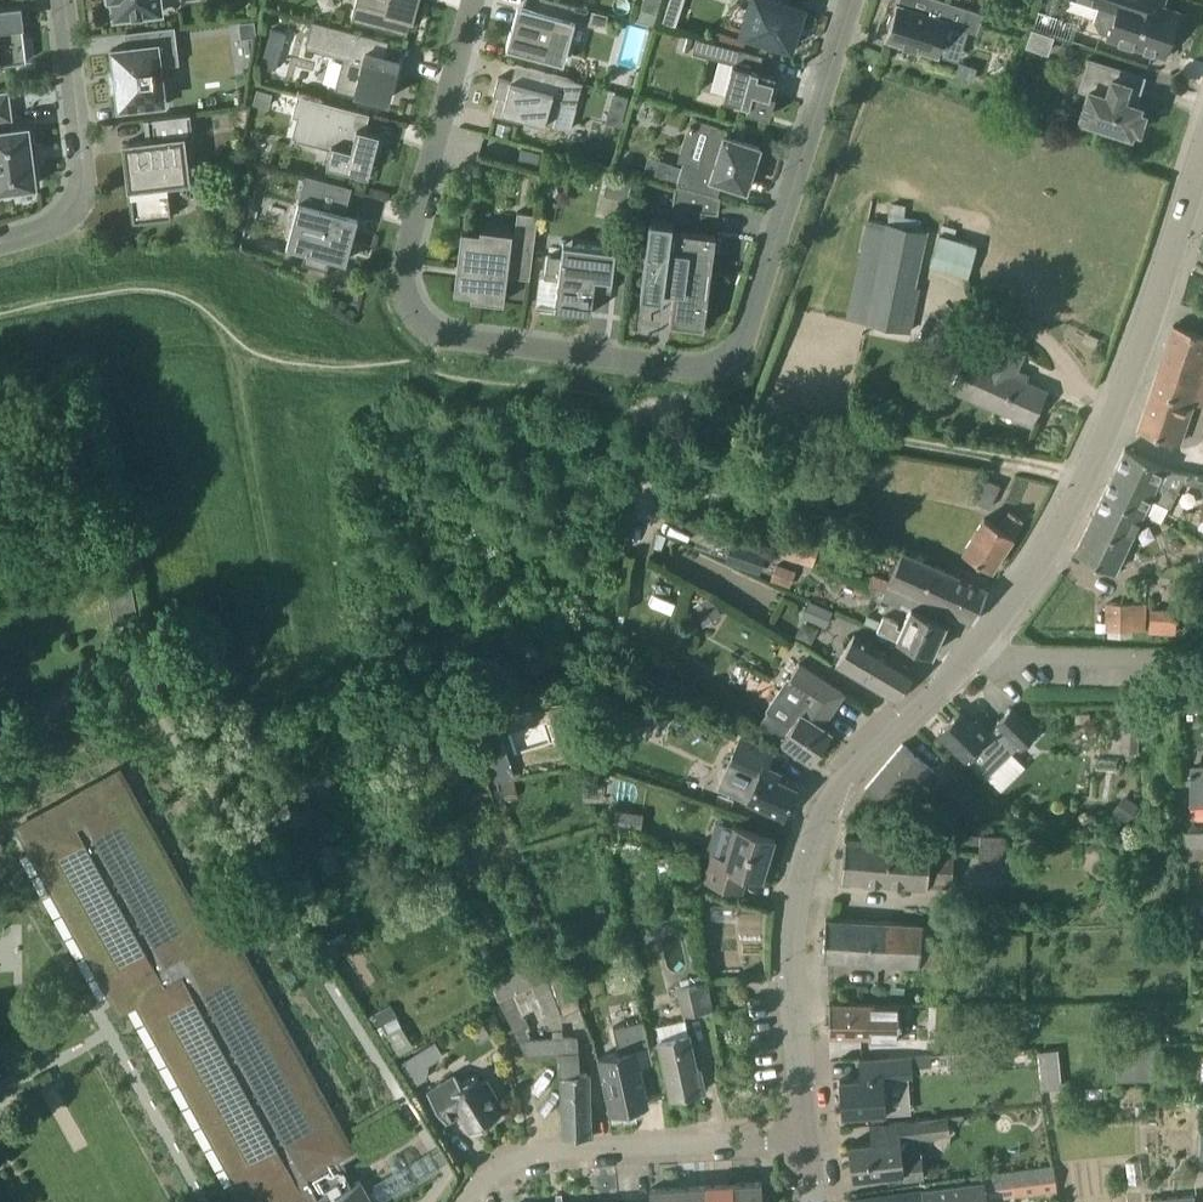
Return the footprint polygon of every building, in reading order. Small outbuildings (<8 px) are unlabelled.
[(115,18),(162,13),(160,0),(113,0),(115,18)] [(352,15),(408,30),(414,6),(408,4),(409,0),(356,0),(352,15)] [(507,47),(552,59),(564,62),(568,47),(575,21),(585,24),(589,8),(560,0),(540,0),(538,9),(519,3),(513,24),(507,47)] [(636,19),(637,20),(653,24),(660,0),(642,0),(636,19)] [(683,0),(667,0),(660,20),(675,25),(683,0)] [(741,32),(792,48),(796,34),(794,34),(797,25),(799,26),(805,6),(792,2),(793,0),(751,0),(741,32)] [(968,8),(943,0),(932,0),(927,15),(897,5),(895,13),(890,15),(887,25),(889,29),(887,38),(939,54),(949,23),(962,27),(968,8)] [(1099,5),(1110,8),(1115,17),(1109,35),(1165,53),(1166,48),(1171,50),(1176,34),(1171,33),(1177,12),(1162,7),(1165,0),(1077,0),(1098,7),(1099,5)] [(28,61),(21,4),(23,3),(22,2),(5,4),(0,4),(0,64),(28,61)] [(313,20),(306,47),(344,57),(336,89),(356,94),(357,90),(389,99),(398,67),(399,60),(385,56),(385,55),(389,42),(389,40),(313,20)] [(257,22),(242,23),(243,38),(258,37),(257,22)] [(116,70),(112,70),(112,73),(114,73),(115,82),(113,82),(114,85),(118,84),(120,105),(142,103),(143,107),(168,104),(166,83),(162,84),(158,52),(177,50),(174,26),(126,32),(128,47),(114,48),(116,70)] [(271,28),(262,65),(277,69),(282,47),(283,47),(287,32),(271,28)] [(1055,35),(1032,28),(1026,46),(1049,53),(1055,35)] [(681,33),(677,48),(693,52),(697,37),(681,33)] [(697,37),(693,52),(710,56),(714,42),(714,41),(713,41),(697,37)] [(733,63),(724,98),(748,104),(747,110),(768,116),(771,117),(777,95),(774,94),(771,93),(776,74),(759,70),(763,54),(737,47),(737,48),(733,63)] [(1081,88),(1089,91),(1080,118),(1098,124),(1097,129),(1114,134),(1116,130),(1132,135),(1134,129),(1140,131),(1145,113),(1139,111),(1141,106),(1129,102),(1132,93),(1133,94),(1139,75),(1090,60),(1081,88)] [(499,96),(494,114),(520,121),(521,116),(554,125),(560,102),(577,106),(583,82),(516,64),(516,65),(524,68),(520,83),(499,77),(494,95),(499,96)] [(257,88),(254,103),(269,106),(273,91),(257,88)] [(16,191),(16,187),(36,184),(28,126),(13,128),(11,119),(13,119),(9,90),(0,91),(0,193),(16,191)] [(613,93),(609,107),(624,110),(628,97),(613,93)] [(299,94),(293,115),(312,121),(306,142),(331,148),(327,164),(369,175),(380,133),(366,129),(370,113),(299,94)] [(155,140),(125,143),(130,189),(134,221),(172,217),(170,201),(169,194),(161,195),(161,189),(169,188),(168,184),(167,171),(188,169),(184,138),(186,138),(194,137),(191,113),(152,118),(155,140)] [(677,184),(716,195),(716,194),(721,181),(746,189),(760,146),(726,135),(727,129),(712,124),(699,166),(684,161),(677,184)] [(521,147),(518,160),(537,165),(541,151),(521,147)] [(292,228),(288,245),(306,250),(303,263),(326,269),(330,256),(346,261),(351,241),(358,217),(354,216),(345,214),(321,207),(328,180),(306,174),(292,228)] [(607,178),(603,195),(628,201),(632,183),(607,178)] [(675,183),(673,207),(719,213),(721,196),(716,194),(716,195),(677,184),(675,183)] [(456,282),(455,285),(455,288),(457,290),(459,292),(462,292),(472,293),(472,298),(474,298),(476,298),(502,301),(504,302),(504,300),(505,297),(508,275),(530,278),(538,214),(518,211),(515,236),(512,235),(513,231),(481,227),(480,231),(466,230),(464,229),(459,268),(463,269),(462,278),(460,279),(457,280),(456,282)] [(651,217),(641,293),(663,296),(665,287),(674,288),(670,322),(705,327),(716,234),(672,229),(673,220),(651,217)] [(848,319),(910,332),(916,299),(912,299),(926,231),(868,219),(848,319)] [(977,249),(952,240),(956,229),(944,225),(930,265),(967,278),(977,249)] [(548,255),(545,277),(559,279),(556,307),(556,308),(593,313),(593,312),(592,311),(593,305),(594,290),(596,278),(613,280),(617,249),(564,242),(562,257),(548,255)] [(1198,386),(1199,384),(1202,385),(1202,374),(1202,372),(1202,335),(1174,325),(1158,372),(1198,386)] [(956,389),(971,396),(1031,423),(1046,391),(1013,376),(1023,354),(996,342),(986,363),(972,356),(956,389)] [(1178,444),(1198,386),(1158,372),(1138,430),(1178,444)] [(1165,467),(1126,448),(1104,494),(1143,512),(1150,498),(1170,507),(1177,492),(1187,472),(1165,467)] [(985,478),(974,500),(990,508),(1001,485),(985,478)] [(1115,572),(1143,512),(1104,494),(1075,553),(1115,572)] [(985,518),(963,552),(992,570),(1013,536),(1023,519),(1010,511),(999,527),(985,518)] [(820,543),(811,540),(784,532),(777,554),(814,566),(820,543)] [(759,574),(765,557),(732,544),(726,561),(759,574)] [(940,607),(971,620),(974,622),(988,589),(903,551),(890,580),(874,573),(869,584),(885,590),(882,597),(885,598),(889,590),(927,604),(925,608),(937,613),(940,607)] [(772,581),(791,587),(796,571),(777,564),(772,581)] [(935,618),(937,613),(925,608),(927,604),(889,590),(885,598),(882,597),(882,598),(910,610),(902,628),(896,626),(898,622),(884,616),(882,621),(868,615),(865,622),(878,628),(878,630),(932,654),(946,623),(935,618)] [(710,595),(692,607),(704,626),(723,614),(710,595)] [(803,616),(826,627),(833,612),(810,601),(803,616)] [(1107,631),(1144,631),(1146,604),(1108,603),(1107,631)] [(916,671),(915,670),(855,634),(836,663),(898,700),(916,671)] [(799,662),(758,725),(813,762),(832,733),(823,727),(845,692),(799,662)] [(1019,746),(1022,749),(1037,733),(1011,708),(996,723),(998,726),(992,732),(978,718),(973,723),(960,710),(939,731),(986,779),(1019,746)] [(1142,713),(1124,712),(1124,715),(1119,715),(1119,725),(1118,725),(1117,740),(1122,740),(1122,751),(1127,752),(1127,755),(1136,756),(1136,752),(1139,752),(1142,713)] [(748,800),(784,817),(797,788),(778,779),(781,772),(768,766),(774,753),(741,738),(727,769),(756,782),(748,800)] [(452,788),(458,805),(492,793),(475,743),(456,750),(467,783),(452,788)] [(935,771),(905,745),(903,744),(866,788),(891,810),(901,797),(915,808),(930,789),(924,784),(935,771)] [(1190,769),(1190,806),(1202,806),(1202,769),(1190,769)] [(15,840),(57,917),(68,911),(112,991),(110,992),(111,994),(130,984),(133,987),(240,1183),(233,1186),(242,1201),(372,1201),(359,1179),(353,1183),(348,1173),(335,1150),(349,1142),(342,1129),(343,1129),(342,1127),(340,1128),(239,944),(241,943),(240,941),(221,952),(216,943),(168,856),(179,850),(137,773),(126,779),(121,770),(20,826),(25,834),(15,840)] [(950,807),(970,788),(955,773),(935,793),(950,807)] [(1122,794),(1110,812),(1125,822),(1137,805),(1122,794)] [(606,831),(622,833),(625,810),(609,808),(606,831)] [(775,837),(735,825),(725,858),(712,854),(704,880),(742,892),(748,873),(763,878),(775,837)] [(1186,830),(1186,843),(1202,843),(1202,830),(1186,830)] [(842,878),(843,878),(930,886),(930,885),(952,887),(955,851),(931,849),(932,845),(845,837),(842,878)] [(1186,843),(1186,858),(1202,858),(1202,843),(1186,843)] [(941,928),(832,920),(826,919),(823,958),(938,967),(941,928)] [(592,1135),(592,1134),(590,1072),(581,1073),(579,1046),(573,1047),(571,1037),(531,1040),(529,1030),(531,1029),(514,994),(534,985),(547,1015),(561,1009),(563,1014),(581,1007),(558,950),(490,980),(527,1056),(526,1056),(526,1057),(558,1054),(559,1055),(559,1076),(561,1076),(564,1134),(563,1134),(563,1136),(592,1135)] [(713,1009),(706,980),(705,973),(681,978),(682,985),(678,986),(684,1015),(713,1009)] [(830,1002),(829,1035),(870,1036),(870,1040),(898,1041),(899,1024),(902,1024),(902,1019),(899,1019),(900,1004),(830,1002)] [(696,1069),(689,1033),(686,1019),(657,1025),(660,1040),(659,1040),(672,1097),(705,1090),(700,1068),(696,1069)] [(619,1113),(629,1110),(630,1107),(648,1103),(639,1063),(653,1060),(644,1020),(614,1027),(619,1052),(599,1057),(611,1111),(616,1110),(619,1113)] [(436,1040),(403,1056),(411,1073),(445,1057),(436,1040)] [(1057,1052),(1035,1053),(1037,1099),(1059,1099),(1057,1052)] [(840,1079),(843,1116),(886,1113),(884,1078),(913,1076),(913,1066),(932,1065),(931,1053),(860,1058),(862,1078),(840,1079)] [(455,1073),(427,1091),(447,1122),(461,1113),(472,1130),(501,1112),(494,1101),(499,1098),(487,1079),(482,1082),(477,1074),(462,1083),(455,1073)] [(872,1141),(849,1144),(853,1178),(857,1177),(879,1175),(894,1173),(895,1180),(904,1179),(924,1177),(922,1154),(900,1156),(898,1141),(920,1138),(950,1135),(949,1123),(966,1121),(965,1114),(948,1116),(870,1124),(872,1141)] [(383,1201),(390,1201),(440,1172),(429,1154),(407,1168),(400,1156),(387,1164),(394,1176),(375,1188),(383,1201)] [(1055,1166),(1016,1171),(1018,1193),(1057,1188),(1055,1166)] [(984,1175),(966,1178),(967,1184),(924,1190),(925,1201),(988,1201),(986,1187),(984,1175)] [(762,1182),(735,1183),(736,1201),(763,1201),(762,1182)] [(735,1183),(707,1185),(708,1201),(736,1201),(735,1183)] [(707,1185),(678,1187),(679,1201),(708,1201),(707,1185)] [(678,1187),(650,1189),(651,1201),(679,1201),(678,1187)] [(924,1190),(850,1199),(851,1201),(925,1201),(924,1190)] [(1120,1197),(1120,1201),(1145,1201),(1143,1193),(1120,1197)]
